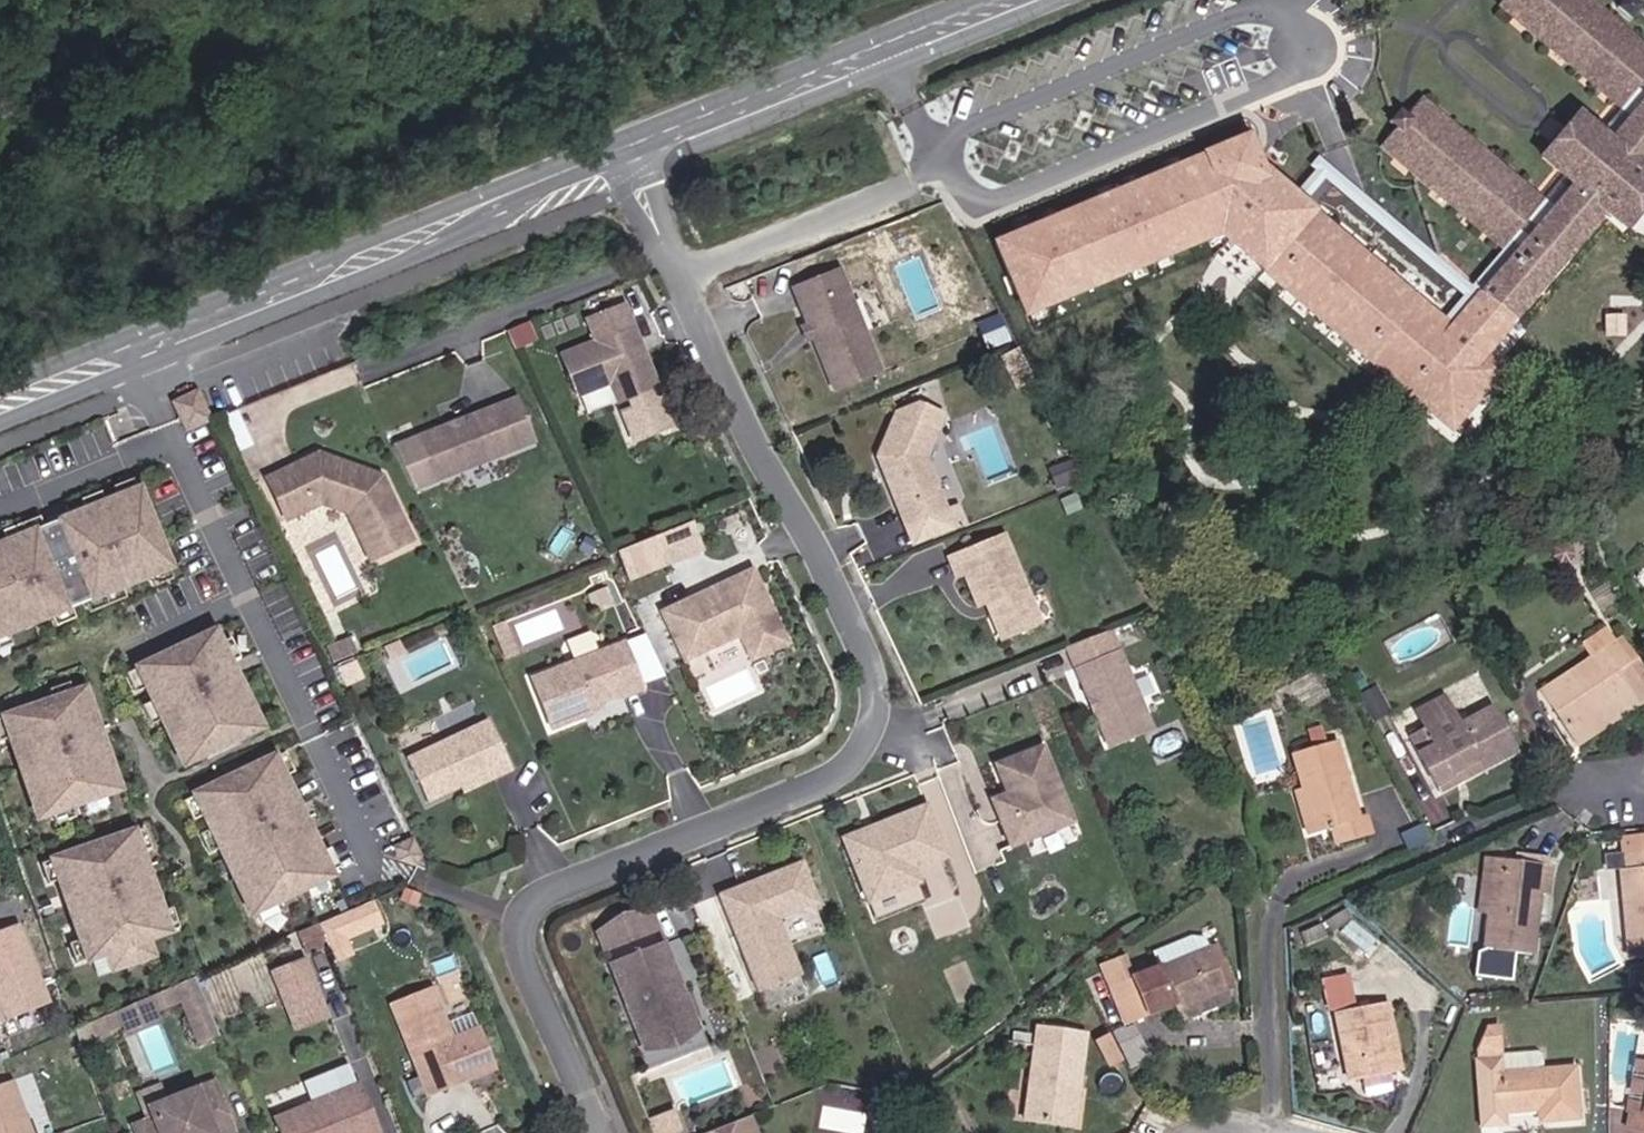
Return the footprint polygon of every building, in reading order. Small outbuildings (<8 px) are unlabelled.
[(1516,317),(1605,213),(1622,228),(1643,202),(1643,169),(1643,168),(1643,167),(1643,44),(1592,0),(1502,0),(1498,5),(1620,109),(1600,132),(1578,114),(1540,158),(1561,177),(1543,200),(1421,97),(1379,147),(1500,250),(1508,241),(1517,248),(1484,286),(1516,317)] [(1630,0),(1623,0),(1617,7),(1630,18),(1638,7),(1630,0)] [(1516,317),(1484,286),(1454,321),(1239,138),(994,243),(1028,317),(1224,240),(1433,414),(1516,317)] [(881,372),(839,270),(792,289),(833,391),(881,372)] [(657,387),(632,327),(561,355),(578,396),(610,383),(618,403),(657,387)] [(618,403),(610,383),(578,396),(585,415),(618,403)] [(200,390),(174,403),(188,434),(215,421),(200,390)] [(518,449),(500,404),(416,438),(434,482),(518,449)] [(877,457),(905,526),(946,511),(925,459),(944,415),(919,404),(896,414),(877,457)] [(411,542),(381,477),(317,454),(266,479),(285,520),(320,504),(347,514),(370,562),(411,542)] [(121,498),(138,491),(135,482),(117,489),(121,498)] [(9,636),(53,619),(70,611),(86,605),(121,591),(151,579),(170,571),(172,570),(140,490),(138,491),(121,498),(106,504),(88,511),(45,529),(9,543),(0,547),(0,640),(9,636)] [(88,511),(106,504),(103,495),(84,503),(88,511)] [(946,511),(905,526),(913,546),(965,526),(958,506),(946,511)] [(615,548),(627,580),(705,551),(693,518),(615,548)] [(9,543),(45,529),(41,520),(6,534),(9,543)] [(1040,624),(1003,535),(948,558),(956,578),(964,574),(977,608),(986,604),(1000,640),(1040,624)] [(787,645),(772,612),(758,619),(751,605),(765,598),(753,569),(660,612),(684,662),(739,637),(751,662),(787,645)] [(125,600),(121,591),(86,605),(90,614),(125,600)] [(772,612),(765,598),(751,605),(758,619),(772,612)] [(74,620),(70,611),(53,619),(56,627),(74,620)] [(502,622),(490,627),(501,654),(513,649),(502,622)] [(1592,663),(1614,648),(1618,646),(1606,629),(1580,646),(1592,663)] [(223,645),(216,632),(138,669),(139,671),(147,688),(155,704),(163,721),(178,752),(182,751),(197,743),(203,754),(205,758),(241,741),(239,737),(234,726),(252,717),(256,715),(231,662),(223,645)] [(9,636),(0,640),(0,650),(13,645),(9,636)] [(404,640),(389,647),(394,656),(409,650),(404,640)] [(240,658),(231,641),(223,645),(231,662),(240,658)] [(1621,643),(1618,646),(1614,648),(1642,690),(1571,737),(1577,746),(1643,701),(1643,677),(1621,643)] [(623,692),(605,648),(529,678),(549,730),(573,720),(570,712),(623,692)] [(1642,690),(1614,648),(1592,663),(1544,695),(1571,737),(1642,690)] [(1153,730),(1119,650),(1074,669),(1108,750),(1153,730)] [(147,688),(139,671),(131,675),(139,692),(147,688)] [(74,694),(71,685),(52,692),(55,701),(74,694)] [(119,792),(87,690),(74,694),(55,701),(4,718),(33,801),(35,800),(42,819),(55,815),(73,808),(87,803),(106,797),(119,792)] [(1424,729),(1451,716),(1442,698),(1415,712),(1424,729)] [(163,721),(155,704),(146,708),(154,725),(163,721)] [(1513,753),(1490,709),(1457,726),(1451,716),(1424,729),(1409,737),(1417,752),(1416,752),(1436,793),(1452,784),(1447,775),(1476,761),(1481,769),(1513,753)] [(511,771),(486,721),(407,759),(428,802),(461,787),(491,774),(493,779),(511,771)] [(1322,742),(1318,728),(1309,732),(1312,745),(1322,742)] [(203,754),(197,743),(182,751),(187,762),(203,754)] [(1369,833),(1365,817),(1358,819),(1336,743),(1291,756),(1300,790),(1312,832),(1329,828),(1333,844),(1369,833)] [(1072,823),(1042,747),(995,766),(1006,794),(991,801),(995,810),(1003,806),(1007,818),(999,822),(1009,847),(1072,823)] [(286,776),(294,772),(286,755),(277,759),(286,776)] [(276,757),(194,796),(195,798),(203,815),(211,830),(219,848),(252,917),(258,914),(275,906),(334,878),(286,776),(277,759),(276,757)] [(1452,784),(1481,769),(1476,761),(1447,775),(1452,784)] [(463,793),(493,779),(491,774),(461,787),(463,793)] [(1312,832),(1300,790),(1294,792),(1306,834),(1312,832)] [(109,806),(106,797),(87,803),(90,812),(109,806)] [(203,815),(195,798),(187,802),(195,819),(203,815)] [(1007,818),(1003,806),(995,810),(999,822),(1007,818)] [(76,817),(73,808),(55,815),(58,824),(76,817)] [(945,856),(926,808),(875,828),(877,833),(846,845),(869,902),(901,889),(896,877),(911,870),(945,856)] [(846,845),(877,833),(875,828),(844,840),(846,845)] [(219,848),(211,830),(202,834),(210,852),(219,848)] [(152,849),(145,831),(136,834),(143,852),(152,849)] [(164,914),(143,852),(136,834),(136,832),(53,861),(54,863),(60,881),(82,942),(88,961),(89,963),(171,934),(170,932),(164,914)] [(1621,839),(1621,854),(1643,852),(1643,837),(1621,839)] [(425,862),(414,840),(388,852),(394,863),(417,867),(425,862)] [(1621,854),(1618,855),(1620,870),(1626,942),(1643,941),(1643,852),(1621,854)] [(1620,870),(1618,855),(1606,855),(1607,871),(1620,870)] [(1488,913),(1494,859),(1486,858),(1478,912),(1488,913)] [(1543,896),(1547,866),(1494,859),(1488,913),(1483,950),(1528,956),(1533,917),(1528,916),(1529,902),(1535,903),(1536,896),(1543,896)] [(817,904),(801,862),(760,879),(764,890),(754,894),(750,883),(719,895),(757,993),(799,977),(787,947),(777,921),(813,905),(817,904)] [(60,881),(54,863),(45,866),(51,884),(60,881)] [(917,882),(911,870),(896,877),(901,889),(917,882)] [(764,890),(760,879),(750,883),(754,894),(764,890)] [(823,932),(813,905),(777,921),(787,947),(823,932)] [(280,914),(275,906),(258,914),(262,922),(280,914)] [(179,929),(173,911),(164,914),(170,932),(179,929)] [(619,912),(597,933),(603,950),(656,930),(649,913),(619,912)] [(0,931),(0,1022),(52,1001),(21,923),(0,931)] [(326,945),(318,925),(298,934),(306,954),(326,945)] [(1159,966),(1191,953),(1186,940),(1154,953),(1159,966)] [(88,961),(82,942),(73,945),(79,964),(88,961)] [(694,1027),(662,945),(609,966),(641,1047),(636,1049),(644,1071),(708,1047),(700,1025),(694,1027)] [(1224,985),(1208,948),(1208,946),(1191,953),(1159,966),(1131,978),(1123,958),(1105,967),(1110,981),(1127,1023),(1175,1004),(1224,985)] [(1232,987),(1215,946),(1208,948),(1224,985),(1225,989),(1232,987)] [(313,986),(303,961),(272,973),(282,998),(313,986)] [(1643,986),(1643,972),(1633,971),(1632,987),(1643,988),(1643,986)] [(218,1037),(195,977),(148,998),(154,1013),(180,1003),(197,1045),(218,1037)] [(1118,1002),(1110,981),(1090,989),(1100,1010),(1118,1002)] [(1181,1020),(1230,1001),(1225,989),(1224,985),(1175,1004),(1181,1020)] [(326,1017),(313,986),(282,998),(295,1029),(326,1017)] [(495,1068),(479,1029),(451,1039),(439,1009),(431,990),(391,1006),(399,1025),(427,1095),(453,1085),(451,1080),(459,1077),(466,1079),(495,1068)] [(148,998),(117,1011),(123,1026),(123,1027),(154,1013),(148,998)] [(1398,1069),(1386,1006),(1334,1016),(1347,1079),(1398,1069)] [(117,1011),(75,1029),(80,1043),(123,1026),(117,1011)] [(1576,1119),(1572,1069),(1542,1071),(1540,1056),(1536,1052),(1501,1055),(1499,1025),(1484,1027),(1483,1030),(1480,1038),(1475,1049),(1480,1126),(1502,1125),(1501,1113),(1537,1110),(1538,1121),(1576,1119)] [(1078,1092),(1086,1034),(1037,1028),(1034,1048),(1023,1119),(1073,1127),(1078,1092)] [(1023,1119),(1034,1048),(1027,1047),(1017,1118),(1023,1119)] [(1643,1103),(1643,1065),(1637,1063),(1628,1109),(1630,1110),(1626,1126),(1643,1130),(1643,1112),(1642,1112),(1643,1103)] [(453,1085),(466,1079),(459,1077),(451,1080),(453,1085)] [(0,1086),(0,1132),(26,1132),(8,1083),(0,1086)] [(212,1083),(196,1090),(196,1089),(165,1102),(170,1112),(153,1119),(134,1126),(136,1132),(227,1132),(232,1131),(212,1083)] [(1080,1128),(1085,1093),(1078,1092),(1073,1127),(1080,1128)] [(278,1128),(281,1132),(378,1132),(362,1094),(278,1128)] [(153,1119),(170,1112),(165,1102),(149,1108),(153,1119)]
